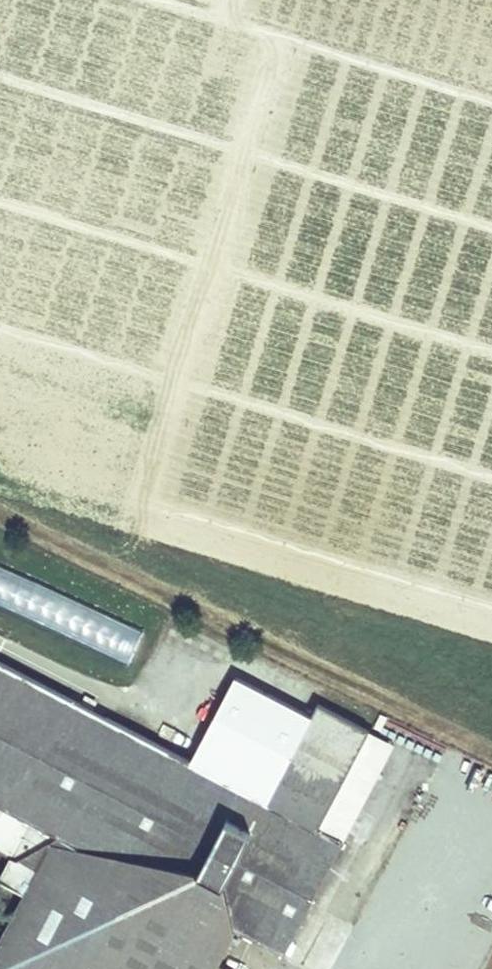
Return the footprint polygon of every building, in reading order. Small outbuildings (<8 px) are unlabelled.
[(144,627),(0,566),(0,607),(130,661),(144,627)] [(218,959),(235,926),(284,953),(311,902),(346,839),(322,826),(370,734),(318,707),(271,799),(0,652),(0,846),(15,854),(27,886),(0,937),(0,968),(213,968),(218,959)] [(394,746),(370,734),(322,826),(346,839),(369,794),(394,746)] [(371,968),(413,968),(423,942),(387,929),(371,968)] [(218,959),(213,968),(238,968),(218,959)]
